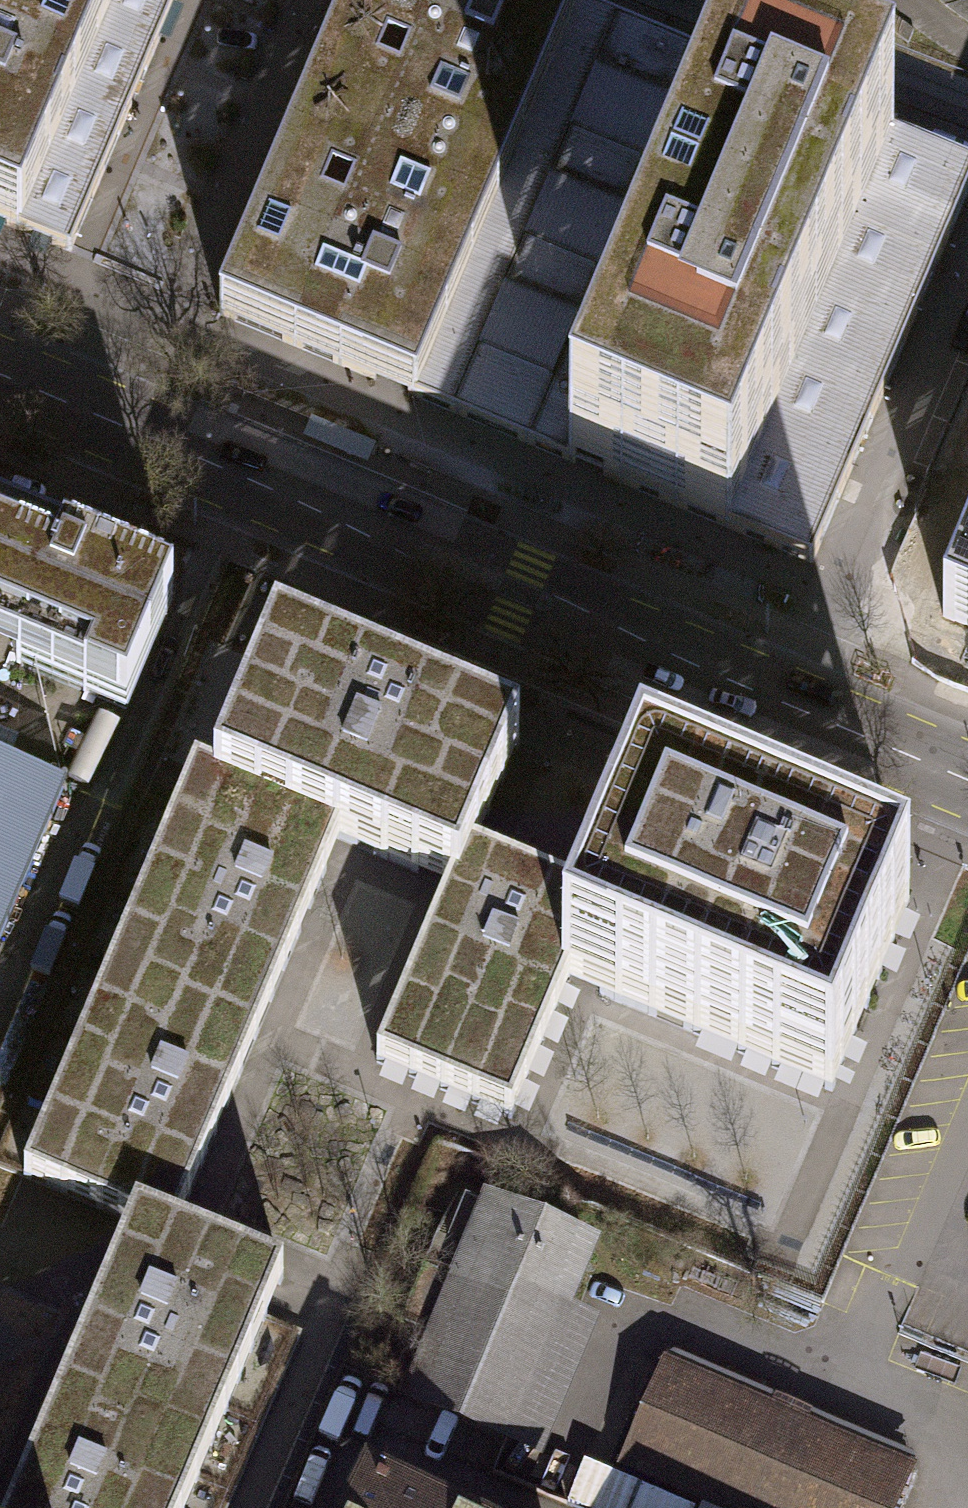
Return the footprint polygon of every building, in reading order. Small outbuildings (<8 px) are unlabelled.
[(70,252),(153,56),(19,0),(0,0),(0,223),(70,252)] [(153,56),(176,0),(19,0),(153,56)] [(301,118),(498,201),(580,5),(568,0),(350,0),(301,118)] [(498,201),(415,397),(567,460),(654,254),(732,68),(580,5),(498,201)] [(899,356),(967,193),(967,167),(732,68),(654,254),(899,356)] [(498,201),(301,118),(218,315),(415,397),(498,201)] [(812,563),(899,356),(654,254),(567,460),(812,563)] [(26,526),(7,518),(7,517),(0,514),(0,589),(22,536),(26,526)] [(126,710),(172,599),(63,553),(43,544),(22,536),(0,589),(0,657),(16,664),(126,710)] [(943,618),(967,628),(967,557),(943,618)] [(458,890),(473,854),(520,744),(499,735),(274,641),(216,779),(212,787),(339,841),(437,882),(450,887),(458,890)] [(64,785),(0,759),(0,938),(64,785)] [(273,998),(339,841),(212,787),(216,779),(195,770),(125,936),(273,998)] [(832,1092),(910,907),(639,794),(592,904),(561,979),(569,982),(832,1092)] [(561,979),(592,904),(473,854),(458,890),(450,887),(376,1063),(511,1119),(569,982),(561,979)] [(175,1232),(273,998),(125,936),(23,1178),(132,1224),(135,1216),(175,1232)] [(414,1350),(397,1389),(510,1437),(588,1251),(494,1211),(472,1262),(437,1248),(428,1270),(431,1271),(400,1344),(414,1350)] [(284,1278),(175,1232),(135,1216),(132,1224),(109,1278),(49,1421),(197,1483),(284,1278)] [(670,1368),(628,1466),(726,1507),(890,1507),(906,1470),(670,1368)] [(197,1483),(49,1421),(13,1506),(12,1507),(187,1507),(197,1483)] [(373,1494),(366,1507),(403,1507),(373,1494)]
